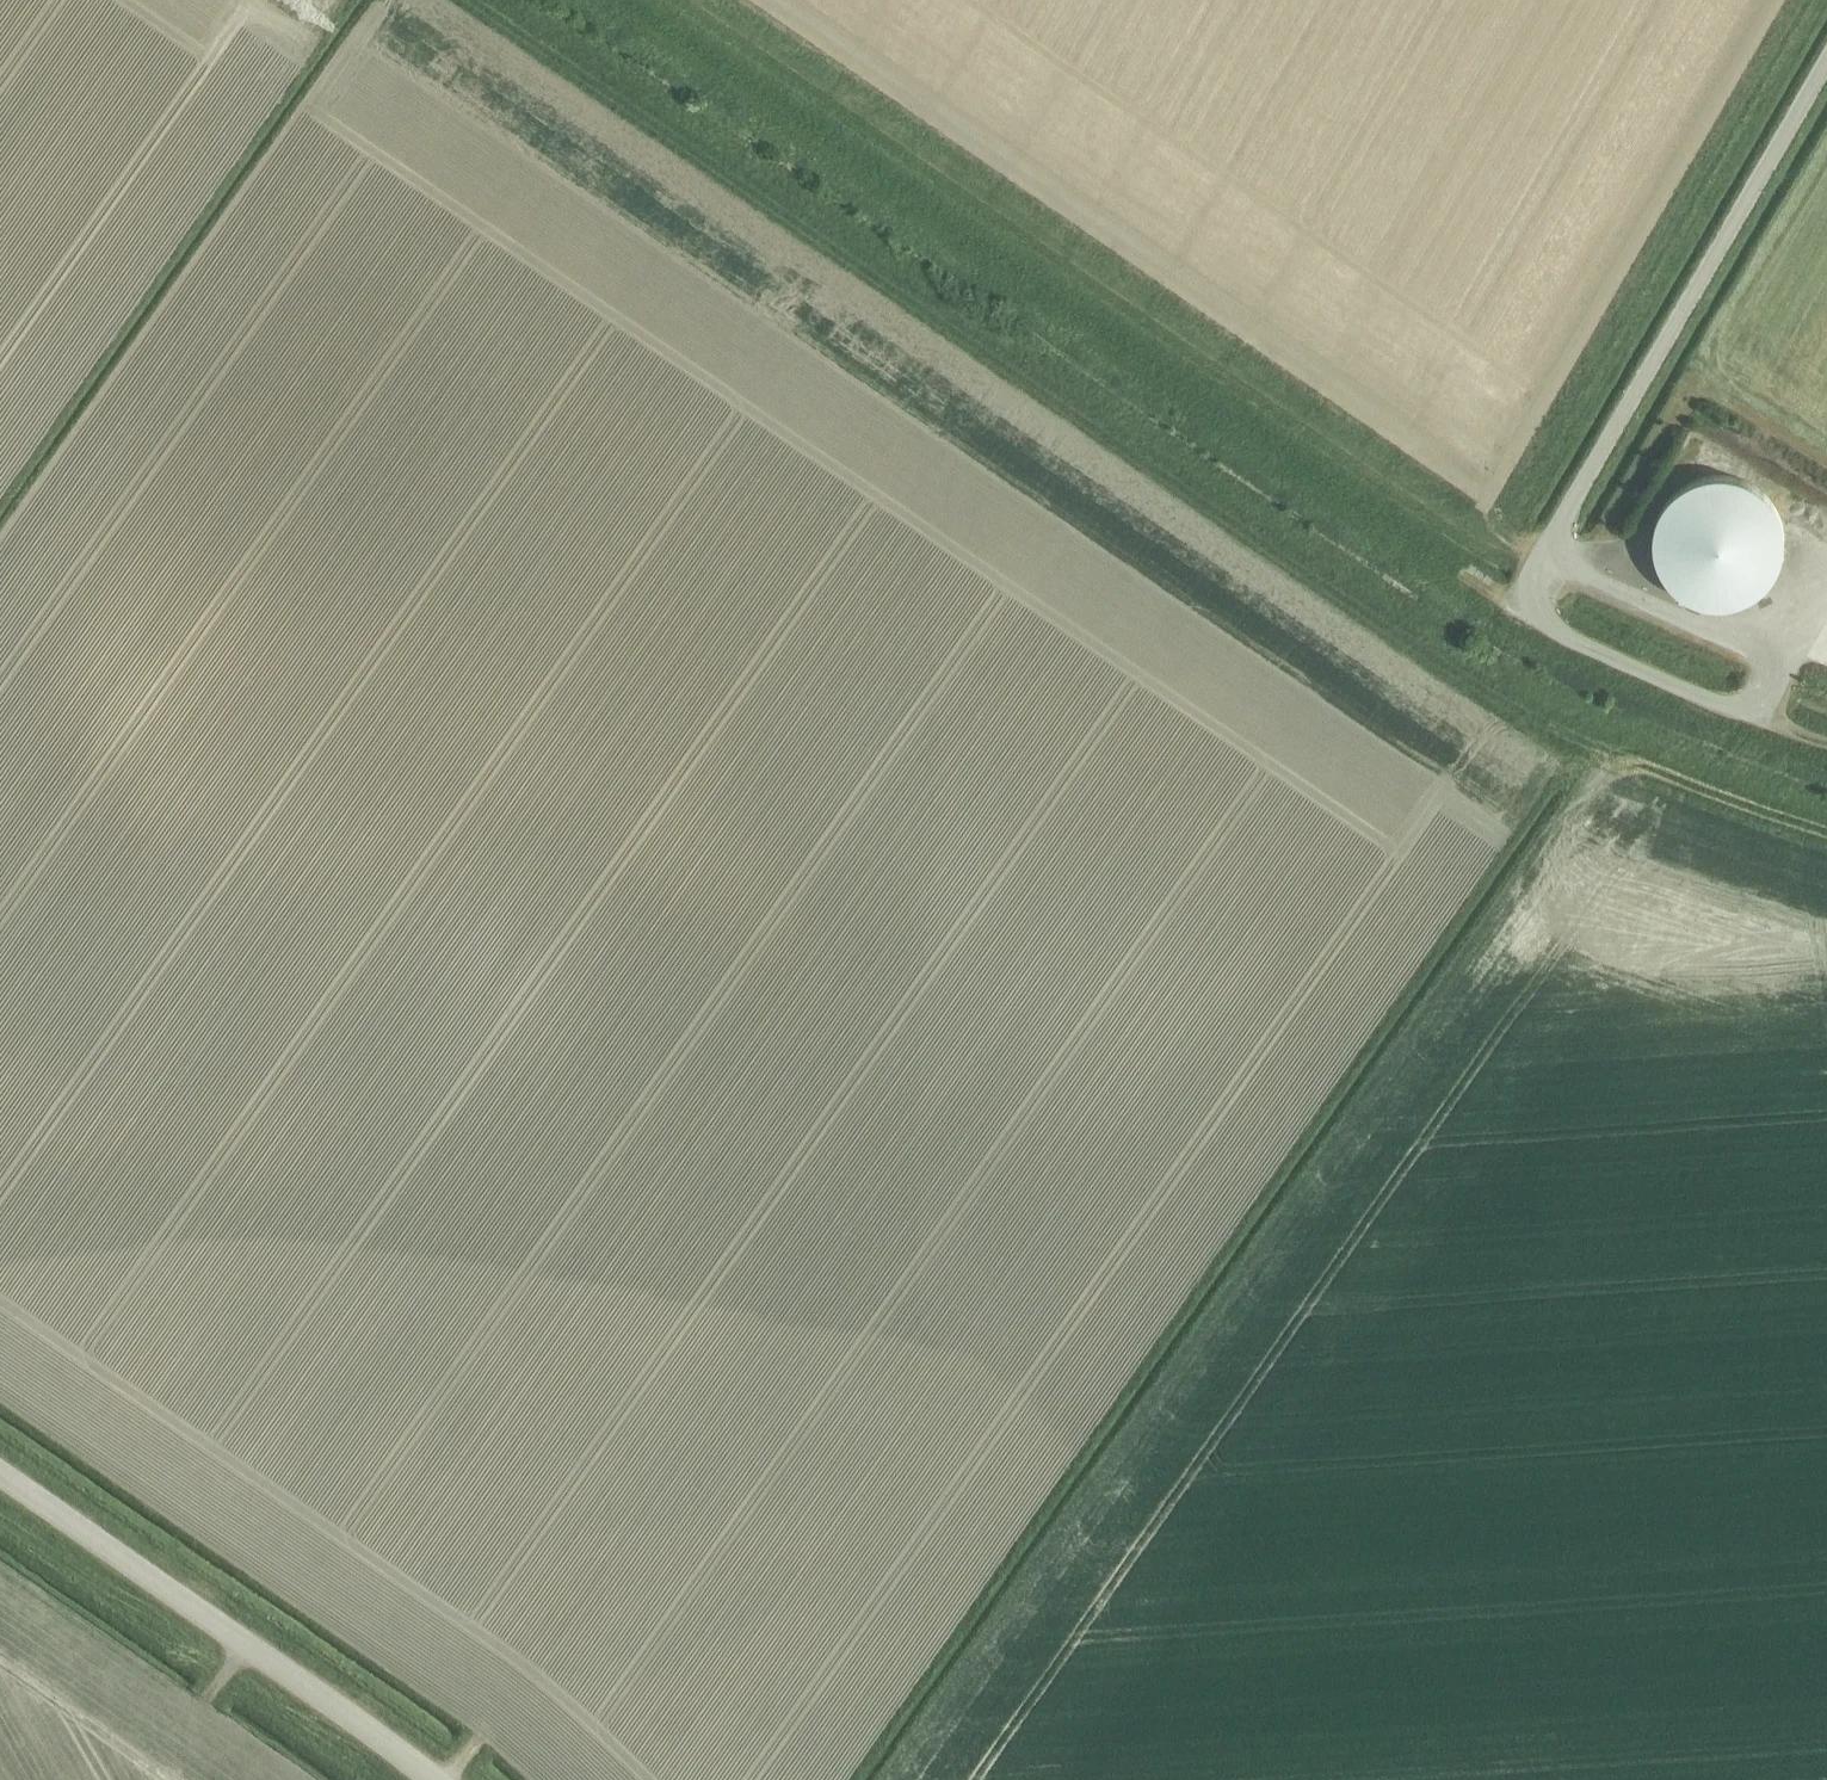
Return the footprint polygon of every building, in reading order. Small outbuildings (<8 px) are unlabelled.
[(1649,523),(1649,541),(1653,559),(1662,575),(1676,589),(1692,598),(1710,602),(1728,602),(1746,597),(1761,588),(1773,575),(1781,560),(1786,544),(1786,526),(1782,510),(1774,494),(1763,482),(1748,472),(1732,466),(1713,465),(1695,469),(1679,477),(1665,489),(1655,505),(1649,523)]
